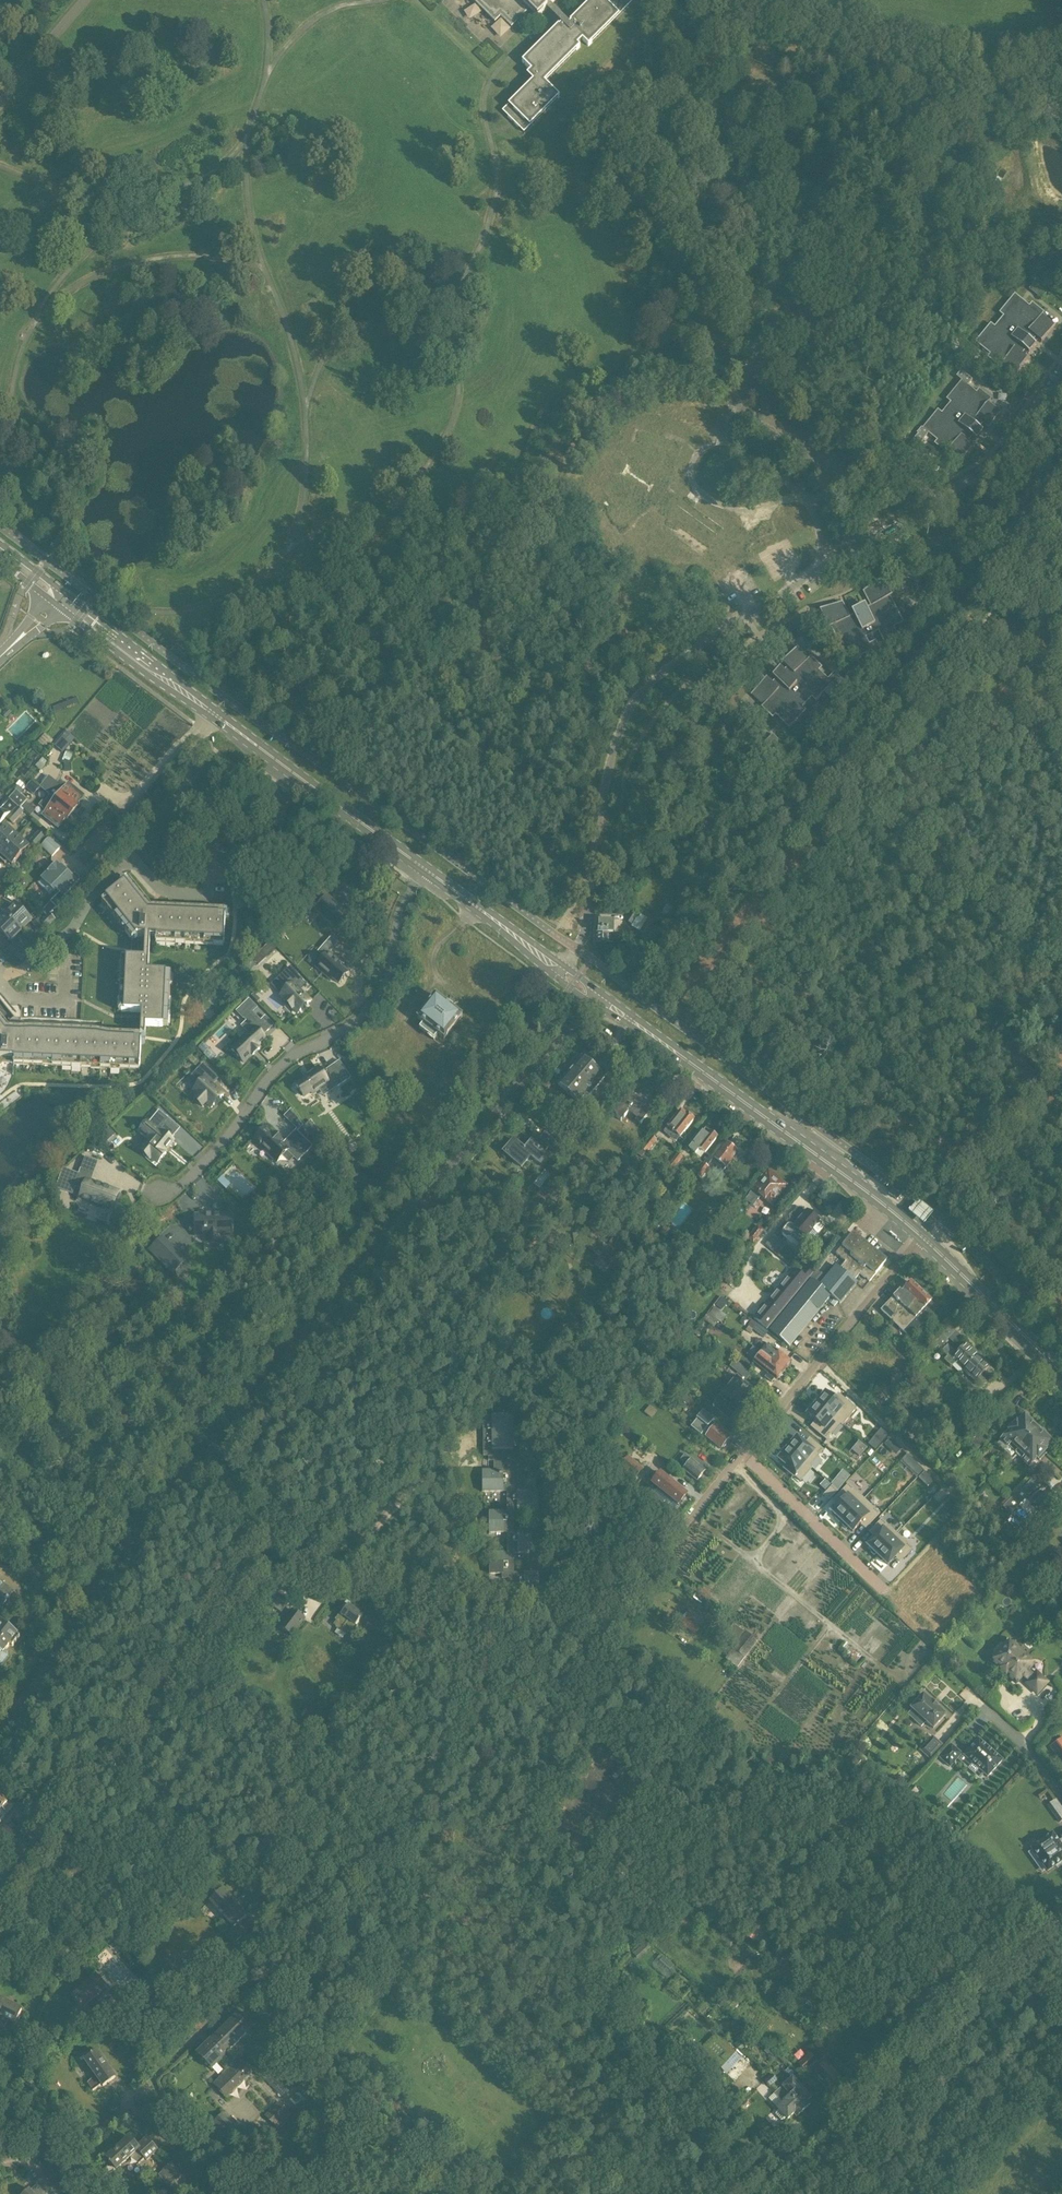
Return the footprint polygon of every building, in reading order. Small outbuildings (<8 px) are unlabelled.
[(495,23),(501,18),(511,28),(529,11),(537,19),(547,10),(561,25),(559,27),(558,26),(522,62),(531,71),(527,75),(533,81),(502,112),(524,133),(560,97),(545,83),(580,47),(578,45),(582,40),(589,47),(633,2),(631,0),(592,0),(570,22),(571,23),(569,25),(550,6),(556,0),(472,0),(495,23)] [(1046,293),(1034,283),(1029,290),(1041,300),(1046,293)] [(994,327),(990,324),(975,343),(989,355),(987,358),(999,368),(1002,365),(1014,375),(1012,377),(1013,377),(1027,360),(1022,355),(1025,351),(1029,354),(1036,346),(1032,343),(1036,338),(1041,343),(1056,325),(1055,325),(1053,327),(1041,317),(1044,314),(1032,303),(1029,307),(1015,295),(999,314),(1003,317),(994,327)] [(954,343),(949,349),(961,360),(966,353),(954,343)] [(971,362),(966,368),(978,378),(983,372),(971,362)] [(942,414),(938,410),(922,429),(937,441),(934,445),(946,455),(949,451),(962,462),(974,446),(969,442),(972,437),(976,440),(983,432),(979,429),(983,425),(988,429),(1001,413),(989,403),(991,400),(979,390),(976,393),(962,381),(946,400),(950,403),(942,414)] [(769,410),(773,398),(763,395),(759,406),(769,410)] [(901,545),(889,551),(895,563),(906,557),(901,545)] [(842,603),(819,611),(820,612),(822,611),(831,628),(828,629),(829,630),(831,629),(844,653),(853,648),(858,658),(873,651),(866,638),(878,632),(884,645),(898,637),(893,628),(903,623),(890,598),(892,597),(892,596),(890,597),(881,581),(883,579),(863,592),(870,607),(867,609),(865,605),(851,612),(853,615),(850,617),(842,603)] [(938,632),(931,618),(924,622),(931,636),(938,632)] [(753,693),(751,695),(751,696),(753,694),(764,705),(761,708),(773,719),(776,716),(789,729),(806,712),(802,708),(807,703),(812,698),(815,702),(832,685),(836,688),(842,682),(839,678),(834,674),(828,680),(819,671),(822,668),(811,657),(808,660),(796,649),(798,648),(798,647),(782,663),(787,668),(783,672),(780,669),(776,673),(772,677),(775,680),(772,684),(767,679),(753,693)] [(863,675),(859,667),(845,675),(849,682),(863,675)] [(841,701),(835,696),(824,707),(830,713),(841,701)] [(6,719),(12,713),(8,709),(2,715),(6,719)] [(67,732),(55,746),(63,753),(75,739),(67,732)] [(779,740),(773,734),(761,746),(767,752),(779,740)] [(43,801),(39,806),(43,809),(45,807),(48,810),(44,815),(43,816),(58,828),(65,820),(67,821),(72,815),(78,806),(77,805),(84,796),(69,784),(66,787),(60,782),(58,784),(50,777),(41,788),(50,796),(45,803),(43,801)] [(32,781),(27,788),(34,795),(40,788),(32,781)] [(18,786),(15,790),(16,791),(21,795),(24,791),(18,786)] [(20,809),(27,801),(16,791),(9,799),(20,809)] [(15,808),(5,799),(1,803),(0,802),(0,823),(15,808)] [(13,824),(24,813),(18,808),(7,819),(13,824)] [(18,837),(7,827),(0,835),(0,856),(18,837)] [(36,847),(49,833),(43,827),(30,841),(36,847)] [(52,857),(63,846),(51,836),(41,847),(52,857)] [(29,847),(18,837),(0,856),(0,859),(5,864),(8,861),(12,865),(29,847)] [(42,912),(47,917),(42,922),(48,928),(56,920),(50,914),(56,908),(57,909),(66,900),(64,898),(80,882),(79,878),(76,875),(73,875),(70,877),(58,864),(43,880),(54,891),(56,889),(60,893),(51,903),(42,912)] [(127,882),(104,901),(132,936),(145,937),(145,950),(145,956),(144,959),(124,959),(122,1012),(142,1013),(141,1039),(146,1039),(146,1026),(166,1027),(169,974),(149,973),(150,941),(224,944),(226,914),(150,911),(127,882)] [(327,895),(315,909),(339,929),(350,916),(327,895)] [(32,921),(15,904),(11,908),(8,905),(2,911),(22,931),(32,921)] [(22,931),(2,911),(0,913),(0,930),(11,942),(22,931)] [(630,912),(625,921),(632,925),(637,916),(630,912)] [(38,919),(32,924),(42,936),(48,931),(38,919)] [(613,934),(613,922),(599,922),(599,929),(599,934),(598,934),(598,944),(607,944),(613,944),(613,934)] [(269,944),(262,950),(268,957),(275,951),(269,944)] [(22,961),(27,956),(13,945),(8,950),(22,961)] [(330,955),(318,968),(338,986),(339,984),(348,991),(356,981),(346,971),(347,970),(330,955)] [(632,967),(636,960),(628,956),(624,963),(632,967)] [(290,967),(277,979),(287,990),(280,996),(286,1001),(285,1002),(292,1009),(293,1008),(298,1014),(311,1002),(300,991),(306,985),(290,967)] [(444,1040),(462,1017),(436,996),(418,1019),(423,1023),(418,1029),(434,1041),(439,1036),(444,1040)] [(249,1034),(232,1050),(244,1063),(252,1055),(253,1056),(260,1050),(258,1047),(266,1040),(262,1036),(269,1030),(261,1022),(252,1013),(257,1008),(249,1000),(236,1012),(244,1020),(245,1019),(246,1021),(241,1026),(249,1034)] [(4,1064),(14,1065),(14,1063),(139,1069),(141,1039),(102,1037),(8,1033),(0,1022),(0,1068),(4,1064)] [(528,1038),(532,1033),(527,1030),(524,1035),(528,1038)] [(586,1093),(589,1096),(605,1078),(582,1057),(558,1085),(578,1102),(586,1093)] [(203,1064),(191,1077),(199,1084),(193,1091),(199,1096),(195,1100),(202,1107),(206,1103),(212,1108),(224,1096),(212,1085),(219,1079),(203,1064)] [(306,1080),(297,1086),(304,1097),(311,1092),(312,1094),(319,1090),(333,1080),(338,1087),(351,1078),(346,1072),(341,1075),(334,1066),(326,1071),(327,1073),(324,1075),(319,1068),(305,1078),(306,1080)] [(546,1080),(542,1085),(547,1090),(551,1085),(546,1080)] [(623,1102),(624,1103),(614,1115),(621,1121),(628,1113),(641,1124),(654,1109),(641,1097),(638,1101),(630,1094),(623,1102)] [(291,1109),(284,1117),(291,1124),(297,1117),(291,1109)] [(667,1128),(664,1132),(670,1137),(674,1132),(680,1138),(695,1120),(694,1119),(694,1117),(690,1114),(688,1114),(687,1113),(686,1114),(681,1110),(667,1127),(667,1128)] [(148,1122),(140,1132),(149,1140),(140,1151),(150,1159),(151,1157),(158,1163),(166,1153),(164,1151),(173,1141),(172,1139),(176,1134),(165,1124),(169,1119),(160,1111),(150,1123),(148,1122)] [(310,1120),(303,1125),(310,1136),(317,1131),(310,1120)] [(266,1127),(254,1140),(259,1145),(260,1147),(261,1147),(277,1162),(288,1151),(298,1161),(312,1146),(304,1139),(296,1148),(287,1139),(283,1144),(281,1142),(282,1141),(275,1134),(274,1135),(266,1127)] [(700,1150),(705,1154),(718,1138),(717,1137),(717,1135),(714,1133),(711,1133),(705,1128),(689,1150),(696,1155),(700,1150)] [(562,1146),(545,1132),(540,1138),(535,1134),(530,1140),(532,1141),(525,1150),(514,1141),(504,1153),(521,1167),(531,1156),(540,1164),(547,1156),(544,1153),(550,1147),(556,1153),(562,1146)] [(646,1153),(657,1140),(652,1136),(641,1149),(646,1153)] [(708,1167),(703,1163),(694,1175),(701,1180),(706,1173),(710,1177),(717,1168),(722,1172),(725,1169),(726,1169),(733,1160),(736,1163),(741,1157),(738,1154),(739,1153),(725,1143),(710,1163),(711,1163),(708,1167)] [(676,1166),(682,1158),(676,1154),(665,1168),(670,1172),(676,1165),(676,1166)] [(784,1197),(789,1190),(787,1188),(788,1187),(767,1169),(751,1190),(751,1191),(749,1194),(749,1195),(746,1199),(753,1205),(757,1201),(760,1198),(771,1207),(781,1195),(784,1197)] [(81,1171),(75,1188),(83,1191),(80,1200),(91,1204),(92,1202),(102,1206),(101,1208),(113,1212),(120,1192),(109,1189),(110,1188),(109,1188),(105,1187),(105,1186),(104,1186),(104,1187),(102,1186),(102,1185),(101,1185),(101,1186),(97,1184),(98,1184),(97,1183),(97,1184),(91,1182),(87,1180),(90,1174),(81,1171)] [(545,1171),(534,1184),(540,1190),(551,1176),(545,1171)] [(551,1176),(540,1190),(548,1197),(549,1197),(560,1183),(551,1176)] [(915,1200),(906,1210),(922,1223),(930,1212),(915,1200)] [(783,1231),(783,1234),(787,1238),(791,1237),(805,1249),(811,1241),(810,1240),(818,1231),(821,1227),(817,1224),(819,1222),(817,1221),(818,1219),(814,1216),(812,1217),(807,1213),(796,1226),(794,1225),(793,1225),(792,1224),(788,1225),(783,1231)] [(231,1215),(195,1215),(196,1236),(207,1236),(207,1242),(220,1242),(220,1236),(231,1235),(231,1215)] [(759,1226),(748,1239),(754,1244),(764,1231),(759,1226)] [(664,1228),(660,1233),(666,1239),(671,1233),(664,1228)] [(846,1262),(863,1242),(853,1234),(836,1254),(846,1262)] [(162,1238),(149,1251),(172,1275),(186,1262),(162,1238)] [(869,1282),(886,1261),(863,1242),(846,1262),(840,1269),(836,1267),(827,1278),(817,1270),(810,1278),(812,1280),(770,1330),(790,1346),(831,1296),(840,1304),(857,1283),(854,1281),(860,1274),(869,1282)] [(801,1275),(801,1276),(807,1281),(814,1273),(808,1268),(801,1275)] [(794,1270),(779,1288),(792,1299),(807,1281),(801,1276),(801,1275),(795,1270),(794,1270)] [(912,1303),(921,1293),(911,1283),(902,1293),(900,1291),(881,1311),(893,1322),(910,1302),(912,1303)] [(774,1294),(767,1303),(780,1314),(792,1299),(779,1288),(774,1294)] [(910,1302),(893,1322),(910,1338),(937,1308),(932,1303),(924,1295),(921,1293),(912,1303),(910,1302)] [(721,1298),(716,1305),(721,1309),(726,1302),(721,1298)] [(767,1303),(754,1319),(767,1330),(780,1314),(767,1303)] [(715,1308),(709,1315),(713,1318),(719,1323),(721,1324),(726,1317),(719,1311),(715,1308)] [(708,1315),(704,1320),(715,1328),(718,1323),(719,1323),(713,1318),(709,1315),(708,1314),(708,1315)] [(754,1322),(750,1327),(764,1338),(768,1332),(754,1322)] [(694,1349),(701,1342),(692,1335),(686,1342),(694,1349)] [(935,1343),(932,1346),(937,1351),(939,1349),(940,1348),(945,1343),(948,1340),(943,1335),(935,1343)] [(940,1348),(939,1349),(942,1352),(948,1357),(945,1360),(951,1366),(956,1361),(957,1362),(958,1363),(957,1364),(963,1370),(978,1355),(973,1350),(973,1351),(966,1344),(956,1354),(948,1346),(945,1343),(940,1348)] [(766,1347),(760,1354),(783,1372),(791,1362),(779,1352),(769,1344),(766,1347)] [(757,1359),(754,1362),(764,1369),(769,1373),(766,1378),(772,1383),(775,1378),(777,1380),(783,1372),(760,1354),(757,1359)] [(978,1355),(963,1370),(969,1376),(970,1375),(978,1383),(982,1387),(987,1383),(981,1377),(984,1373),(988,1377),(994,1372),(984,1362),(985,1361),(978,1355)] [(741,1357),(738,1360),(747,1367),(750,1363),(741,1357)] [(741,1366),(736,1372),(743,1378),(748,1372),(741,1366)] [(900,1372),(891,1377),(895,1384),(904,1378),(900,1372)] [(742,1412),(746,1407),(745,1406),(756,1393),(737,1378),(721,1398),(723,1400),(716,1408),(730,1420),(737,1412),(739,1413),(741,1411),(742,1412)] [(880,1412),(900,1392),(888,1380),(869,1399),(880,1412)] [(692,1408),(696,1402),(685,1393),(681,1398),(692,1408)] [(819,1397),(815,1403),(841,1424),(840,1425),(842,1426),(855,1411),(841,1398),(837,1403),(833,1400),(825,1393),(821,1398),(819,1397)] [(966,1421),(981,1405),(976,1400),(961,1416),(966,1421)] [(811,1410),(807,1415),(815,1422),(818,1425),(814,1430),(827,1441),(840,1425),(841,1424),(815,1403),(810,1408),(811,1410)] [(916,1430),(922,1424),(909,1412),(912,1410),(904,1403),(896,1411),(916,1430)] [(502,1417),(502,1410),(492,1410),(492,1417),(484,1417),(484,1456),(494,1456),(494,1471),(482,1471),(483,1492),(503,1492),(507,1492),(507,1512),(504,1512),(489,1512),(489,1533),(504,1533),(503,1533),(508,1533),(508,1553),(504,1553),(489,1553),(489,1574),(504,1574),(508,1574),(508,1595),(539,1594),(539,1574),(514,1574),(514,1553),(518,1553),(518,1554),(532,1554),(532,1532),(518,1532),(518,1533),(514,1533),(514,1512),(517,1512),(538,1512),(538,1491),(525,1491),(525,1450),(513,1450),(513,1417),(502,1417)] [(721,1449),(722,1448),(724,1448),(726,1445),(726,1444),(730,1438),(715,1426),(699,1414),(694,1421),(710,1433),(706,1437),(721,1449)] [(1028,1423),(1023,1418),(1017,1424),(1017,1423),(1009,1431),(1010,1432),(1002,1440),(997,1445),(1011,1458),(1015,1453),(1038,1429),(1037,1429),(1037,1428),(1036,1426),(1032,1422),(1030,1422),(1028,1423)] [(984,1422),(979,1427),(984,1431),(989,1426),(984,1422)] [(1038,1459),(1045,1451),(1045,1450),(1050,1445),(1043,1438),(1045,1436),(1044,1435),(1043,1433),(1039,1429),(1038,1429),(1015,1453),(1029,1466),(1037,1458),(1038,1459)] [(981,1433),(978,1430),(969,1440),(972,1443),(971,1443),(978,1450),(988,1439),(982,1433),(981,1433)] [(790,1442),(787,1445),(789,1447),(788,1449),(810,1467),(824,1451),(813,1441),(808,1447),(805,1444),(797,1438),(793,1443),(790,1442)] [(891,1438),(884,1445),(892,1452),(898,1446),(891,1438)] [(872,1439),(868,1444),(875,1450),(879,1445),(872,1439)] [(783,1454),(778,1460),(786,1466),(791,1470),(789,1473),(795,1478),(801,1482),(812,1468),(810,1467),(788,1449),(787,1450),(784,1449),(781,1452),(783,1454)] [(692,1460),(685,1455),(680,1460),(687,1466),(684,1470),(697,1481),(705,1471),(692,1460)] [(907,1455),(902,1461),(909,1468),(915,1462),(907,1455)] [(633,1480),(642,1469),(629,1458),(620,1469),(633,1480)] [(658,1488),(652,1495),(673,1511),(678,1504),(686,1494),(661,1474),(653,1484),(658,1488)] [(1020,1490),(1003,1508),(1010,1515),(1028,1497),(1038,1486),(1032,1480),(1021,1491),(1020,1490)] [(839,1505),(832,1512),(837,1517),(835,1518),(841,1524),(864,1499),(848,1484),(837,1496),(843,1501),(839,1505)] [(827,1492),(823,1496),(829,1502),(838,1492),(832,1486),(832,1487),(827,1492)] [(1058,1505),(1044,1492),(1043,1493),(1041,1492),(1036,1496),(1038,1498),(1031,1505),(1045,1518),(1058,1505)] [(864,1499),(841,1524),(846,1529),(848,1528),(853,1532),(860,1524),(863,1521),(869,1526),(880,1514),(864,1499)] [(874,1538),(867,1546),(872,1550),(871,1552),(874,1555),(876,1554),(877,1555),(897,1534),(882,1519),(872,1529),(878,1534),(874,1538)] [(897,1534),(877,1555),(878,1557),(878,1559),(881,1562),(883,1561),(888,1565),(895,1558),(898,1554),(904,1559),(913,1549),(897,1534)] [(3,1606),(13,1593),(8,1589),(9,1588),(0,1581),(0,1604),(3,1606)] [(276,1593),(269,1603),(282,1613),(289,1603),(276,1593)] [(696,1595),(694,1598),(701,1603),(704,1600),(696,1595)] [(363,1617),(356,1611),(359,1608),(348,1600),(345,1603),(348,1606),(342,1614),(340,1613),(335,1619),(338,1621),(334,1625),(336,1626),(336,1627),(338,1628),(346,1635),(348,1632),(351,1635),(358,1627),(356,1626),(363,1617)] [(292,1636),(305,1620),(292,1611),(280,1627),(292,1636)] [(695,1634),(704,1623),(691,1613),(682,1624),(695,1634)] [(1,1622),(0,1623),(0,1665),(3,1665),(9,1657),(8,1653),(5,1651),(10,1645),(13,1647),(20,1638),(1,1622)] [(745,1634),(734,1625),(725,1636),(736,1645),(726,1658),(738,1667),(758,1642),(746,1633),(745,1634)] [(1021,1659),(1015,1653),(1018,1650),(1009,1642),(992,1661),(1000,1669),(998,1670),(1006,1677),(1007,1675),(1016,1683),(1022,1676),(1028,1682),(1026,1684),(1037,1694),(1048,1683),(1036,1672),(1034,1675),(1028,1670),(1033,1664),(1024,1656),(1021,1659)] [(931,1702),(923,1695),(911,1709),(919,1715),(914,1720),(921,1727),(926,1722),(933,1729),(945,1715),(938,1708),(931,1702)] [(704,1709),(708,1703),(700,1696),(695,1702),(704,1709)] [(944,1746),(933,1736),(919,1750),(930,1761),(944,1746)] [(988,1777),(1003,1760),(979,1739),(964,1756),(988,1777)] [(1051,1748),(1060,1760),(1061,1758),(1061,1739),(1051,1748)] [(950,1767),(962,1754),(951,1745),(940,1758),(950,1767)] [(852,1771),(861,1762),(853,1755),(844,1764),(852,1771)] [(912,1787),(899,1801),(904,1806),(917,1791),(912,1787)] [(0,1795),(0,1810),(9,1800),(3,1795),(2,1797),(0,1795)] [(1047,1806),(1059,1823),(1061,1820),(1061,1809),(1056,1799),(1047,1806)] [(1059,1841),(1053,1833),(1031,1848),(1041,1862),(1039,1863),(1044,1871),(1046,1869),(1048,1871),(1061,1861),(1061,1839),(1059,1841)] [(194,1897),(201,1890),(191,1879),(184,1886),(194,1897)] [(234,1945),(247,1933),(239,1924),(247,1917),(222,1890),(209,1902),(234,1929),(226,1936),(234,1945)] [(851,1916),(844,1920),(850,1931),(857,1926),(851,1916)] [(756,1919),(746,1932),(754,1939),(764,1926),(756,1919)] [(131,1934),(120,1922),(112,1929),(124,1941),(131,1934)] [(90,1939),(86,1943),(91,1948),(95,1944),(90,1939)] [(663,1957),(659,1962),(669,1971),(673,1966),(663,1957)] [(101,1981),(96,1976),(73,1998),(83,2009),(95,1998),(103,2006),(107,2002),(112,1997),(107,1992),(113,1987),(105,1978),(101,1981)] [(112,1997),(107,2002),(112,2008),(117,2003),(112,1997)] [(4,2029),(8,2020),(13,2022),(15,2024),(22,2010),(18,2008),(0,1999),(0,2028),(4,2029)] [(729,2006),(733,2010),(735,2008),(737,2005),(738,2004),(734,2000),(733,2001),(729,2006)] [(628,2006),(625,2009),(632,2015),(635,2012),(637,2010),(630,2004),(628,2006)] [(212,2040),(226,2054),(251,2030),(236,2015),(212,2040)] [(140,2046),(146,2042),(136,2028),(130,2032),(140,2046)] [(715,2034),(700,2050),(726,2074),(741,2059),(715,2034)] [(226,2054),(212,2040),(197,2054),(211,2069),(220,2061),(229,2070),(232,2067),(236,2071),(240,2067),(249,2076),(252,2072),(240,2059),(235,2064),(226,2054)] [(738,2041),(735,2044),(740,2049),(743,2045),(738,2041)] [(0,2046),(0,2050),(7,2055),(11,2049),(2,2043),(0,2046)] [(103,2087),(116,2078),(97,2052),(85,2061),(95,2076),(87,2084),(93,2091),(102,2085),(103,2087)] [(830,2059),(825,2064),(823,2062),(824,2061),(824,2060),(818,2065),(816,2063),(817,2062),(811,2055),(800,2065),(807,2072),(809,2069),(814,2075),(826,2089),(844,2074),(830,2059)] [(249,2076),(240,2067),(236,2071),(232,2067),(229,2070),(214,2085),(227,2098),(249,2076)] [(803,2111),(811,2104),(808,2101),(811,2098),(795,2080),(800,2077),(790,2068),(785,2072),(792,2078),(781,2088),(803,2111)] [(284,2098),(293,2089),(274,2069),(265,2079),(284,2098)] [(770,2087),(777,2082),(771,2075),(765,2081),(770,2087)] [(781,2088),(776,2093),(784,2102),(777,2108),(779,2110),(776,2112),(776,2115),(781,2121),(784,2120),(786,2118),(788,2120),(794,2114),(797,2117),(803,2111),(781,2088)] [(278,2103),(265,2117),(275,2126),(288,2113),(278,2103)] [(224,2112),(213,2123),(229,2140),(240,2129),(224,2112)] [(138,2146),(129,2137),(106,2159),(116,2170),(130,2158),(138,2165),(145,2159),(147,2161),(158,2151),(147,2138),(138,2146)] [(179,2178),(176,2175),(179,2172),(171,2164),(162,2172),(172,2184),(168,2188),(173,2193),(187,2181),(182,2176),(179,2178)] [(58,2183),(48,2172),(37,2183),(38,2184),(31,2191),(29,2190),(25,2193),(48,2193),(47,2193),(58,2183)]
